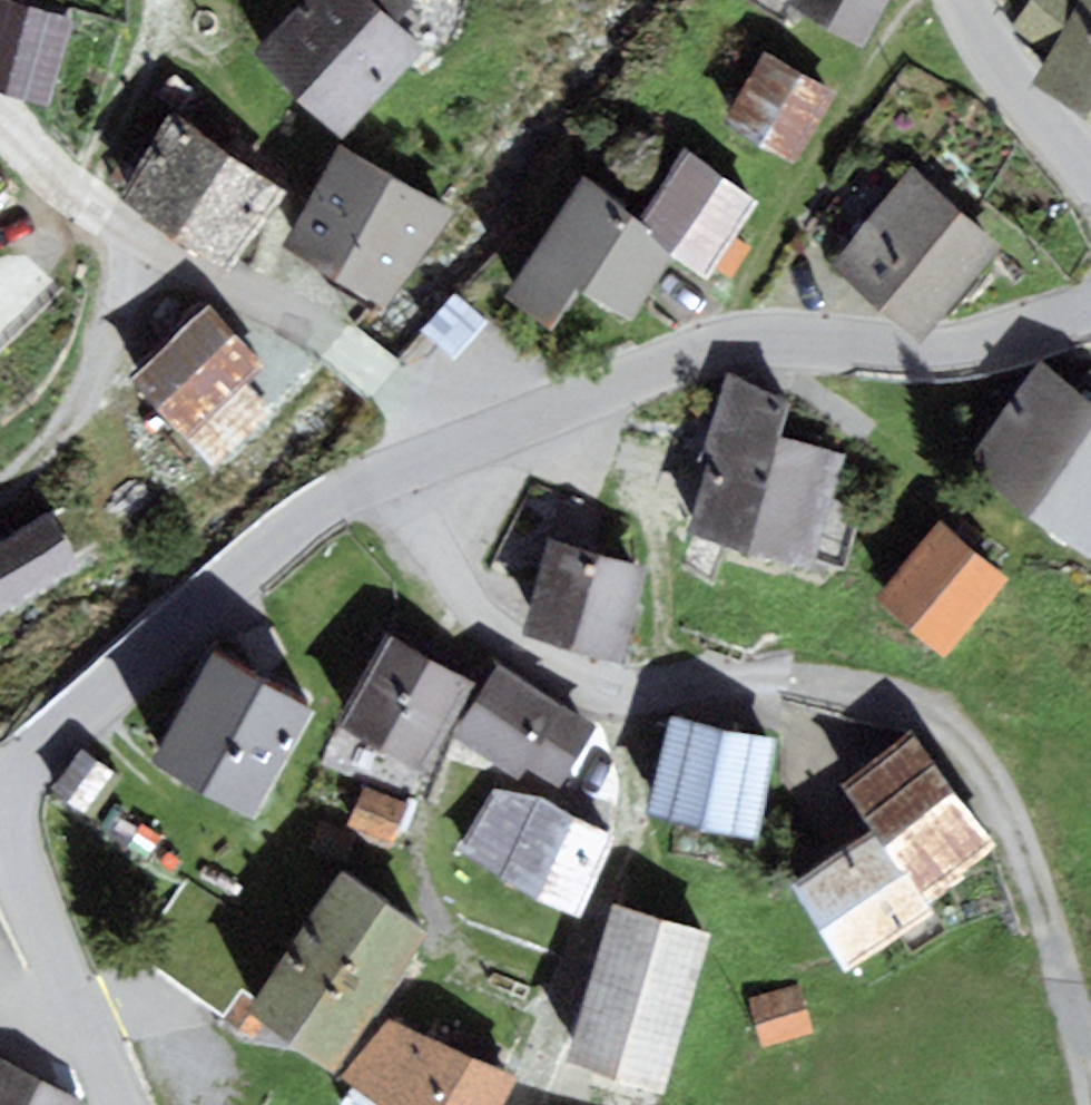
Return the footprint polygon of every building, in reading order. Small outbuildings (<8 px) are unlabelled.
[(89,25),(2,0),(0,8),(0,92),(65,110),(89,25)] [(380,0),(316,0),(264,52),(358,145),(442,61),(380,0)] [(905,0),(807,0),(801,11),(877,52),(905,0)] [(1050,85),(1090,108),(1090,12),(1050,85)] [(845,102),(773,58),(732,124),(805,168),(845,102)] [(297,198),(196,132),(141,216),(243,282),(297,198)] [(448,212),(350,156),(296,249),(394,305),(448,212)] [(649,230),(693,261),(723,283),(774,211),(700,159),(649,230)] [(1008,251),(921,178),(842,271),(929,345),(1008,251)] [(649,230),(592,190),(515,299),(567,335),(597,293),(646,328),(693,261),(649,230)] [(0,259),(0,286),(13,272),(0,259)] [(265,367),(204,303),(130,374),(191,438),(265,367)] [(494,332),(460,305),(430,342),(464,369),(494,332)] [(1050,364),(979,459),(1090,542),(1090,395),(1050,364)] [(822,562),(854,459),(788,438),(800,402),(731,381),(709,448),(725,453),(702,524),(822,562)] [(0,557),(0,622),(94,570),(66,521),(0,557)] [(1021,580),(950,524),(891,597),(963,654),(1021,580)] [(663,568),(564,540),(538,632),(637,659),(663,568)] [(487,684),(397,634),(348,722),(438,772),(487,684)] [(323,702),(227,651),(171,755),(268,806),(323,702)] [(594,752),(501,691),(473,734),(566,795),(594,752)] [(787,743),(681,721),(657,809),(769,837),(787,743)] [(1010,847),(921,728),(855,778),(893,829),(944,896),(1010,847)] [(124,778),(90,754),(57,801),(90,825),(124,778)] [(360,810),(402,820),(410,792),(368,781),(360,810)] [(575,913),(610,834),(539,794),(492,788),(457,854),(575,913)] [(944,896),(893,829),(808,881),(859,962),(944,917),(944,896)] [(443,930),(354,868),(263,998),(351,1060),(443,930)] [(721,934),(625,905),(579,1057),(675,1086),(721,934)] [(809,995),(757,1006),(767,1053),(819,1042),(809,995)] [(525,1075),(399,1024),(357,1080),(398,1104),(509,1104),(525,1075)] [(0,1063),(0,1104),(91,1104),(0,1063)]
